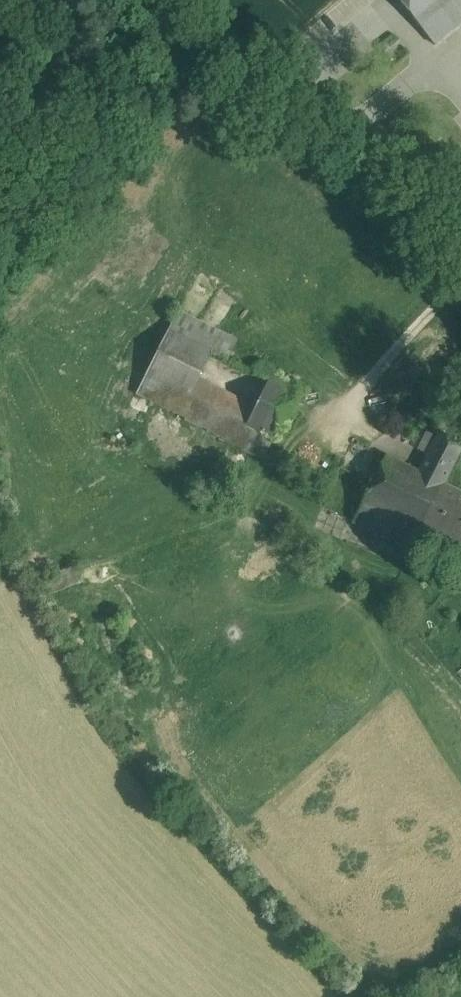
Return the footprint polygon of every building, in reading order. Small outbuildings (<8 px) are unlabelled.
[(419,28),(452,0),(396,0),(419,28)] [(419,28),(434,46),(460,24),(460,0),(452,0),(419,28)] [(254,407),(245,426),(175,390),(185,372),(197,347),(224,361),(234,341),(177,313),(167,331),(145,376),(271,440),(275,442),(301,389),(280,379),(281,376),(259,365),(254,376),(267,382),(254,407)] [(254,407),(185,372),(175,390),(245,426),(254,407)] [(239,424),(145,376),(136,394),(231,441),(239,424)] [(239,424),(231,441),(243,448),(252,430),(239,424)] [(271,440),(252,430),(243,448),(260,456),(263,450),(266,451),(271,440)] [(418,473),(443,485),(460,449),(460,445),(438,434),(418,473)] [(418,473),(386,457),(360,507),(414,534),(443,485),(418,473)] [(443,485),(414,534),(460,558),(460,494),(443,485)] [(414,534),(360,507),(352,523),(406,550),(414,534)]
